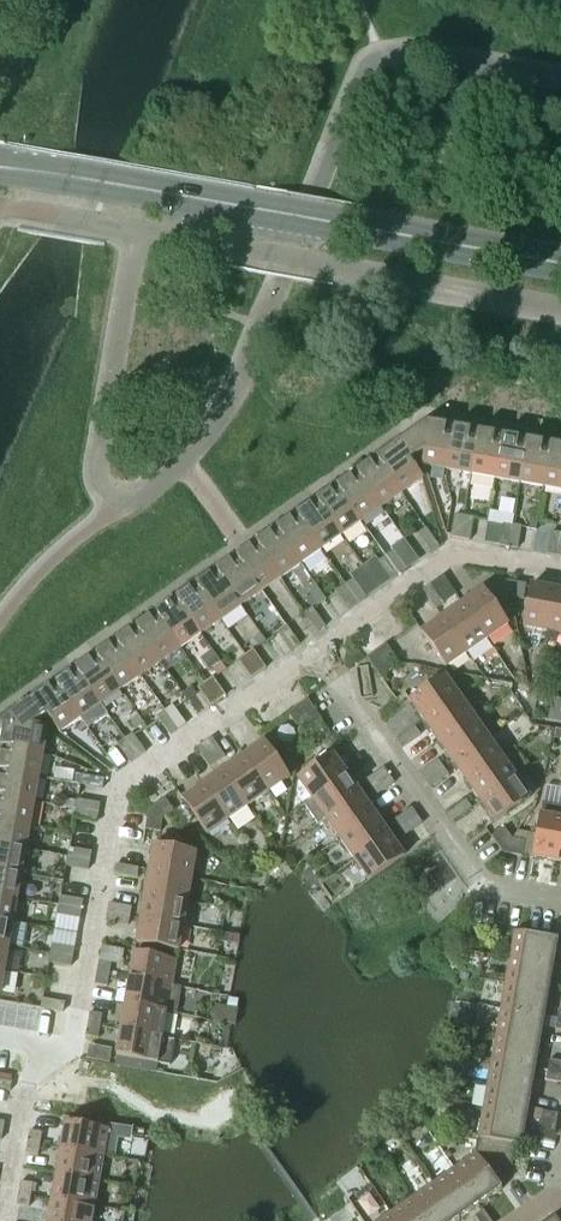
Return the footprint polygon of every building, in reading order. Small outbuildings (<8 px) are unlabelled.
[(447,471),(455,428),(427,424),(411,435),(424,454),(422,466),(447,471)] [(471,475),(478,433),(455,428),(447,471),(471,475)] [(495,479),(503,437),(478,433),(471,475),(495,479)] [(519,484),(527,441),(503,437),(495,479),(519,484)] [(422,480),(410,462),(418,456),(406,438),(377,459),(401,494),(422,480)] [(543,488),(551,445),(527,441),(519,484),(543,488)] [(551,445),(543,488),(560,491),(560,447),(551,445)] [(401,494),(377,459),(357,473),(381,508),(401,494)] [(381,508),(357,473),(337,487),(361,522),(381,508)] [(361,522),(337,487),(317,501),(341,536),(361,522)] [(341,536),(317,501),(296,515),(321,550),(341,536)] [(321,550),(296,515),(277,529),(301,564),(321,550)] [(460,539),(464,517),(455,515),(451,537),(460,539)] [(469,541),(473,518),(464,517),(460,539),(469,541)] [(508,548),(512,525),(503,524),(499,546),(508,548)] [(517,549),(521,527),(512,525),(508,548),(517,549)] [(301,564),(277,529),(255,544),(280,579),(301,564)] [(439,548),(426,530),(418,534),(431,553),(439,548)] [(556,556),(560,534),(551,532),(547,555),(556,556)] [(406,570),(393,552),(386,557),(399,576),(406,570)] [(262,592),(237,557),(217,571),(241,606),(262,592)] [(399,576),(386,557),(378,562),(391,581),(399,576)] [(241,606),(217,571),(196,586),(221,621),(241,606)] [(366,599),(353,580),(346,585),(359,604),(366,599)] [(510,598),(507,581),(491,592),(499,605),(510,598)] [(523,600),(526,585),(507,581),(510,598),(523,600)] [(359,604),(346,585),(338,590),(351,609),(359,604)] [(221,621),(196,586),(176,600),(201,635),(221,621)] [(443,604),(430,586),(423,591),(436,609),(443,604)] [(548,632),(556,590),(531,586),(523,628),(548,632)] [(507,625),(483,590),(460,606),(485,641),(507,625)] [(556,590),(548,632),(560,635),(560,591),(556,590)] [(201,635),(176,600),(156,614),(181,649),(201,635)] [(485,641),(460,606),(441,619),(466,654),(485,641)] [(325,627),(312,609),(304,614),(317,633),(325,627)] [(181,649),(156,614),(136,628),(161,663),(181,649)] [(466,654),(441,619),(421,633),(446,668),(466,654)] [(299,645),(286,627),(279,632),(292,651),(299,645)] [(161,663),(136,628),(116,642),(141,677),(161,663)] [(141,677),(116,642),(96,656),(120,691),(141,677)] [(395,657),(386,644),(366,658),(388,662),(395,657)] [(266,669),(253,650),(245,655),(258,674),(266,669)] [(258,674),(245,655),(238,661),(251,679),(258,674)] [(120,691),(96,656),(76,670),(100,705),(120,691)] [(380,678),(393,669),(388,662),(366,658),(380,678)] [(100,705),(76,670),(56,684),(80,719),(100,705)] [(424,722),(459,697),(445,677),(409,701),(424,722)] [(225,697),(212,678),(205,683),(218,702),(225,697)] [(218,702),(205,683),(197,689),(211,707),(218,702)] [(80,719),(56,684),(26,704),(39,722),(47,716),(60,733),(80,719)] [(438,742),(473,717),(459,697),(424,722),(438,742)] [(560,702),(560,700),(552,698),(548,721),(557,722),(560,702)] [(303,721),(307,700),(287,713),(296,726),(303,721)] [(321,719),(307,700),(303,721),(308,728),(321,719)] [(185,725),(172,706),(165,712),(178,730),(185,725)] [(43,754),(47,729),(35,727),(21,708),(5,719),(0,746),(43,754)] [(178,730),(165,712),(157,717),(170,735),(178,730)] [(452,762),(487,738),(473,717),(438,742),(452,762)] [(402,749),(420,736),(415,728),(396,741),(402,749)] [(145,753),(132,735),(125,740),(138,758),(145,753)] [(466,782),(501,758),(487,738),(452,762),(466,782)] [(224,757),(211,739),(204,744),(217,762),(224,757)] [(138,758),(125,740),(117,745),(130,763),(138,758)] [(289,778),(264,743),(243,757),(268,792),(289,778)] [(217,762),(204,744),(197,749),(209,768),(217,762)] [(43,754),(0,746),(0,748),(0,771),(38,778),(43,754)] [(312,800),(347,776),(333,755),(297,780),(312,800)] [(268,792),(243,757),(223,771),(248,806),(268,792)] [(480,802),(515,778),(501,758),(466,782),(480,802)] [(424,782),(443,768),(437,761),(419,774),(424,782)] [(448,776),(443,768),(424,782),(430,789),(448,776)] [(370,790),(389,776),(383,769),(365,782),(370,790)] [(38,778),(0,771),(0,796),(34,802),(38,778)] [(248,806),(223,771),(203,785),(228,820),(248,806)] [(102,789),(104,780),(82,776),(80,785),(102,789)] [(326,820),(361,796),(347,776),(312,800),(326,820)] [(375,797),(394,784),(389,776),(370,790),(375,797)] [(495,823),(530,798),(515,778),(480,802),(495,823)] [(228,820),(203,785),(183,800),(207,835),(228,820)] [(34,802),(0,796),(0,821),(30,826),(34,802)] [(340,840),(375,816),(361,796),(326,820),(340,840)] [(173,812),(165,799),(148,810),(163,819),(173,812)] [(98,813),(100,804),(77,800),(76,809),(98,813)] [(452,822),(471,809),(466,801),(447,814),(452,822)] [(560,842),(560,807),(542,803),(533,858),(558,862),(560,842)] [(96,822),(98,813),(76,809),(74,818),(96,822)] [(399,830),(417,817),(411,809),(393,822),(399,830)] [(160,832),(163,819),(148,810),(145,830),(160,832)] [(354,861),(390,836),(375,816),(340,840),(354,861)] [(404,837),(422,824),(417,817),(399,830),(404,837)] [(30,826),(0,821),(0,846),(25,850),(30,826)] [(503,854),(512,839),(504,829),(491,838),(503,854)] [(368,881),(404,857),(390,836),(354,861),(368,881)] [(522,857),(525,842),(512,839),(503,854),(522,857)] [(25,850),(0,846),(0,870),(21,874),(25,850)] [(191,878),(196,853),(153,846),(149,871),(191,878)] [(90,861),(91,853),(69,849),(67,857),(90,861)] [(88,870),(90,861),(67,857),(66,867),(88,870)] [(136,878),(138,869),(116,865),(114,874),(136,878)] [(21,874),(0,870),(0,895),(17,898),(21,874)] [(187,903),(191,878),(149,871),(145,895),(187,903)] [(17,898),(0,895),(0,920),(13,922),(17,898)] [(183,927),(187,903),(145,895),(140,919),(183,927)] [(81,910),(83,901),(60,897),(59,906),(81,910)] [(130,917),(131,908),(109,904),(107,913),(130,917)] [(79,919),(81,910),(59,906),(57,915),(79,919)] [(128,926),(130,917),(107,913),(106,922),(128,926)] [(178,951),(183,927),(140,919),(136,944),(178,951)] [(13,922),(0,920),(0,945),(8,947),(13,922)] [(553,967),(558,940),(514,932),(509,959),(553,967)] [(8,947),(0,945),(0,970),(4,971),(8,947)] [(72,958),(74,949),(52,945),(50,954),(72,958)] [(171,987),(171,986),(176,961),(134,953),(130,980),(171,987)] [(71,967),(72,958),(50,954),(49,963),(71,967)] [(549,991),(553,967),(509,959),(505,984),(549,991)] [(109,976),(111,964),(99,962),(97,973),(109,976)] [(107,987),(109,976),(97,973),(95,985),(107,987)] [(176,1015),(181,988),(171,986),(171,987),(130,980),(125,1005),(167,1013),(176,1015)] [(544,1017),(549,991),(505,984),(500,1010),(544,1017)] [(63,1013),(64,1003),(42,1000),(41,1009),(63,1013)] [(162,1038),(167,1013),(125,1005),(121,1030),(162,1038)] [(540,1043),(544,1017),(500,1010),(496,1035),(540,1043)] [(100,1027),(102,1015),(90,1013),(88,1024),(100,1027)] [(98,1038),(100,1027),(88,1024),(85,1036),(98,1038)] [(158,1064),(161,1043),(162,1038),(121,1030),(116,1057),(158,1064)] [(535,1069),(540,1043),(496,1035),(491,1061),(535,1069)] [(531,1094),(535,1069),(491,1061),(487,1086),(531,1094)] [(549,1061),(547,1071),(560,1073),(560,1063),(549,1061)] [(547,1071),(546,1081),(560,1084),(560,1073),(547,1071)] [(11,1083),(0,1081),(0,1090),(10,1092),(11,1083)] [(526,1119),(531,1094),(487,1086),(483,1111),(526,1119)] [(522,1146),(526,1119),(483,1111),(478,1137),(472,1135),(472,1138),(516,1145),(522,1146)] [(556,1124),(558,1115),(540,1112),(539,1121),(556,1124)] [(554,1135),(556,1124),(539,1121),(537,1132),(554,1135)] [(103,1156),(108,1130),(65,1122),(61,1149),(103,1156)] [(40,1144),(42,1133),(30,1131),(28,1142),(40,1144)] [(511,1173),(516,1145),(472,1138),(471,1140),(477,1141),(475,1155),(452,1171),(477,1207),(502,1190),(492,1176),(499,1172),(511,1173)] [(38,1157),(40,1144),(28,1142),(26,1154),(38,1157)] [(99,1181),(103,1156),(61,1149),(56,1174),(99,1181)] [(452,1171),(431,1185),(456,1220),(457,1220),(477,1207),(452,1171)] [(94,1207),(99,1181),(56,1174),(52,1199),(94,1207)] [(31,1195),(33,1184),(21,1182),(19,1193),(31,1195)] [(431,1185),(411,1200),(426,1220),(456,1220),(431,1185)] [(29,1208),(31,1195),(19,1193),(17,1205),(29,1208)] [(94,1207),(52,1199),(48,1220),(92,1220),(94,1207)] [(411,1200),(390,1214),(395,1220),(426,1220),(411,1200)] [(483,1211),(474,1217),(477,1220),(490,1220),(483,1211)]
